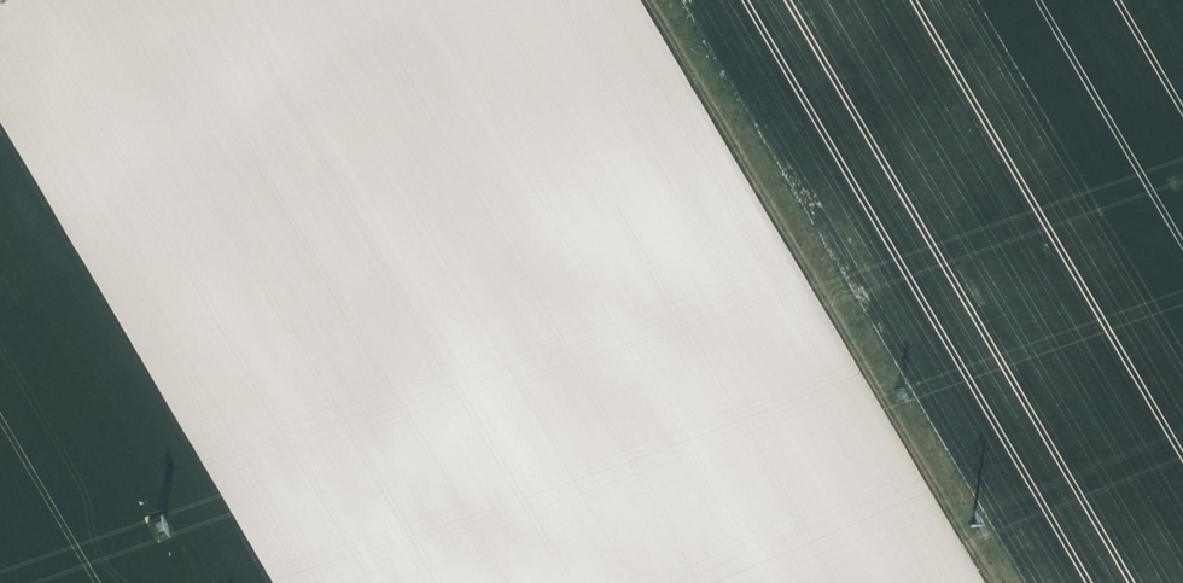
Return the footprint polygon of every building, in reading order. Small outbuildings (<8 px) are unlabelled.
[(0,5),(0,122),(25,165),(26,164),(24,136),(34,153),(38,145),(38,162),(58,161),(76,169),(83,152),(92,147),(88,141),(84,143),(66,136),(77,135),(81,125),(71,108),(81,112),(80,95),(76,97),(75,84),(82,84),(81,73),(78,68),(75,76),(74,49),(63,45),(64,52),(53,53),(46,40),(37,41),(35,0),(9,0),(0,5)] [(906,562),(905,580),(901,582),(914,582),(906,562)]
